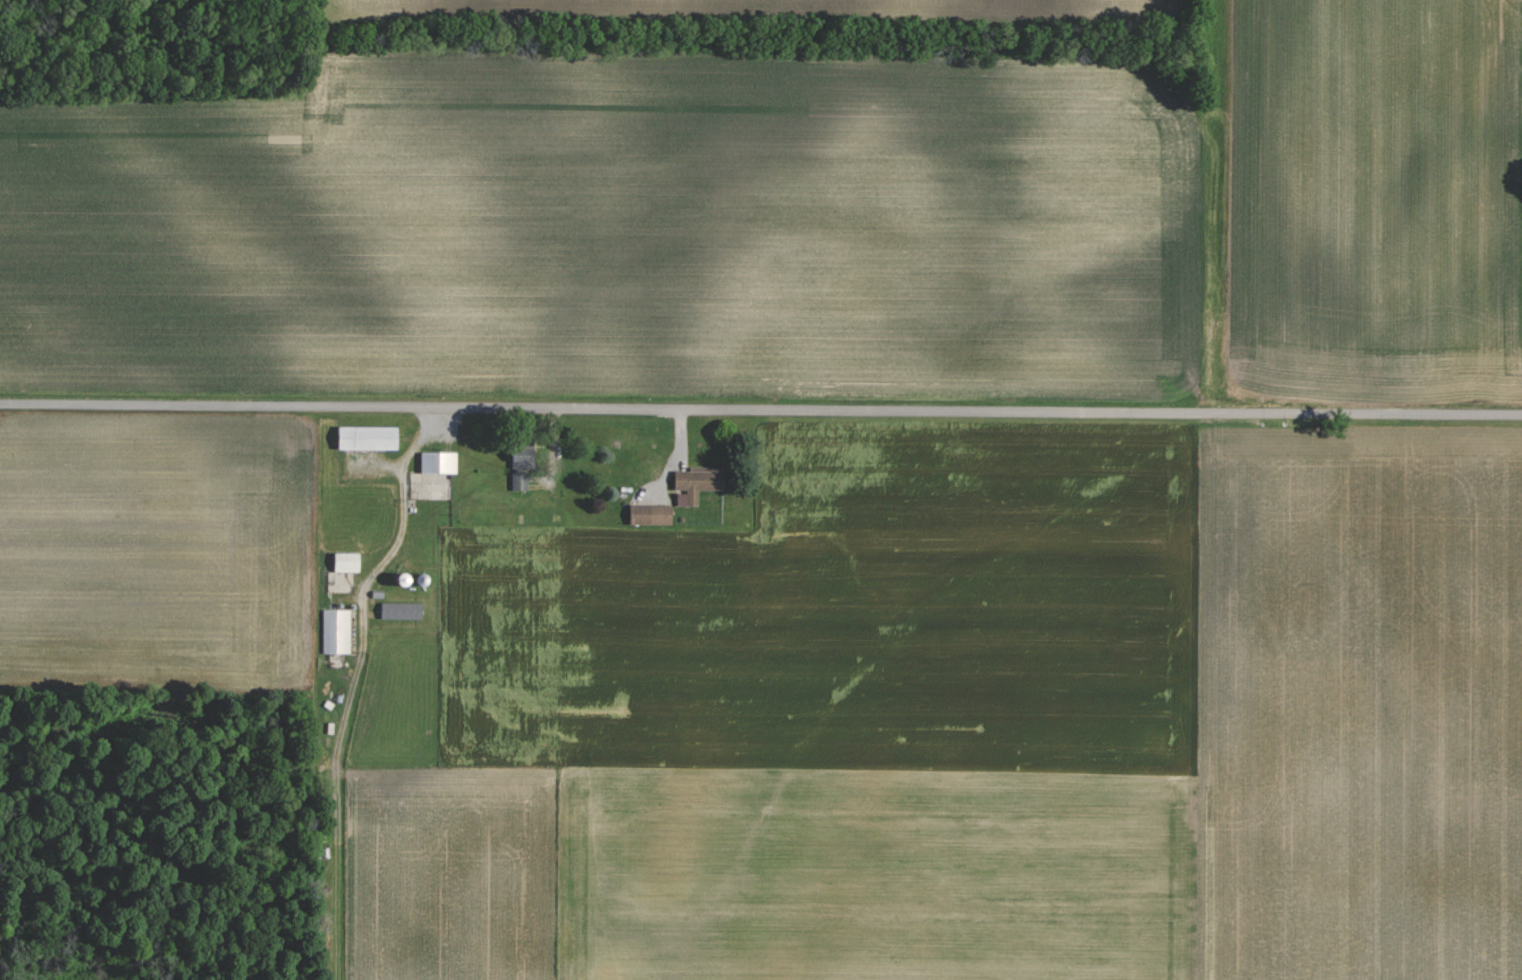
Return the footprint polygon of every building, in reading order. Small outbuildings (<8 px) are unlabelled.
[(341,450),(400,451),(401,427),(341,427),(341,450)] [(516,471),(537,470),(536,450),(516,450),(516,471)] [(458,453),(423,453),(423,474),(458,474),(458,453)] [(726,468),(690,468),(690,472),(677,472),(677,491),(687,491),(687,499),(682,499),(682,506),(699,506),(699,491),(726,491),(726,468)] [(529,473),(514,473),(515,491),(529,491),(529,473)] [(363,553),(338,552),(337,571),(362,572),(363,553)] [(383,618),(424,619),(425,603),(383,602),(383,618)] [(324,653),(352,652),(350,609),(323,610),(324,653)]
